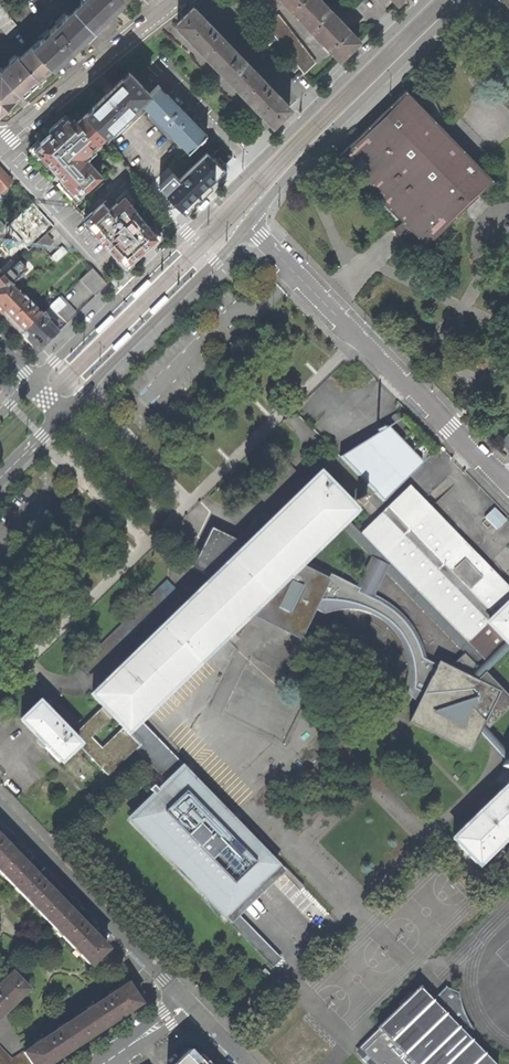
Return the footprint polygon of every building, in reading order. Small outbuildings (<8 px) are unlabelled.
[(94,29),(111,13),(118,6),(116,5),(122,0),(81,0),(80,1),(82,3),(75,9),(94,29)] [(340,58),(359,40),(341,21),(320,0),(285,0),(333,51),(340,58)] [(497,2),(508,14),(508,0),(500,0),(497,2)] [(9,39),(21,30),(0,2),(0,26),(9,39)] [(201,48),(222,69),(221,70),(225,73),(228,77),(229,76),(249,98),(249,99),(252,102),(255,104),(273,123),(290,107),(194,7),(177,23),(195,42),(197,44),(200,48),(201,48)] [(41,42),(35,48),(51,65),(52,66),(60,59),(62,60),(85,38),(94,29),(75,9),(69,16),(67,14),(57,23),(40,40),(41,42)] [(278,15),(266,25),(304,74),(315,63),(278,15)] [(0,70),(0,114),(21,94),(22,95),(28,90),(40,79),(45,74),(44,73),(52,66),(51,65),(35,48),(33,45),(20,57),(18,54),(0,70)] [(95,111),(89,117),(106,135),(107,135),(141,101),(150,93),(134,77),(132,75),(126,81),(123,78),(108,92),(92,108),(95,111)] [(174,135),(189,150),(206,134),(184,112),(185,111),(182,109),(180,107),(158,85),(150,93),(141,101),(151,112),(149,115),(171,137),(174,135)] [(407,90),(340,154),(405,221),(409,225),(413,229),(427,244),(437,235),(440,232),(464,209),(472,201),(479,194),(494,180),(480,166),(449,134),(407,90)] [(80,194),(101,175),(84,155),(106,135),(89,117),(86,113),(73,125),(67,119),(36,148),(50,164),(49,165),(55,172),(62,180),(64,179),(74,189),(75,188),(80,194)] [(210,155),(207,152),(179,179),(173,173),(159,187),(172,200),(183,211),(226,169),(221,164),(230,156),(221,145),(210,155)] [(11,182),(3,173),(0,169),(0,192),(11,182)] [(127,265),(157,236),(124,195),(112,206),(106,200),(86,218),(92,225),(91,227),(105,242),(107,244),(127,265)] [(0,233),(0,257),(11,257),(25,246),(26,247),(51,224),(33,204),(1,232),(0,233)] [(53,242),(46,235),(34,246),(41,253),(53,242)] [(62,246),(50,257),(56,263),(68,253),(62,246)] [(18,261),(2,276),(11,285),(27,271),(18,261)] [(95,296),(107,284),(92,269),(80,279),(95,296)] [(1,314),(21,296),(11,285),(2,276),(0,278),(0,313),(1,314)] [(135,296),(137,298),(152,283),(149,280),(136,293),(133,295),(135,296)] [(21,296),(1,314),(10,324),(19,334),(40,315),(33,308),(34,306),(29,301),(27,302),(21,296)] [(168,299),(166,297),(151,312),(154,316),(167,302),(169,300),(168,299)] [(66,323),(77,314),(61,298),(51,307),(59,316),(66,323)] [(54,320),(59,316),(51,307),(46,311),(54,320)] [(40,316),(40,315),(19,334),(27,342),(37,352),(57,333),(46,322),(48,320),(42,314),(40,316)] [(98,333),(99,334),(115,319),(112,316),(98,329),(96,331),(98,333)] [(131,335),(129,333),(113,349),(117,352),(130,339),(132,337),(131,335)] [(499,441),(508,452),(508,431),(499,441)] [(381,499),(403,478),(361,435),(339,456),(381,499)] [(347,519),(354,511),(320,475),(245,547),(216,576),(92,696),(103,707),(113,717),(122,727),(126,731),(249,613),(303,561),(340,525),(347,519)] [(361,534),(485,662),(508,639),(508,588),(458,536),(448,525),(411,486),(383,513),(368,497),(367,498),(363,493),(357,499),(376,519),(361,534)] [(496,506),(486,515),(497,527),(507,518),(496,506)] [(457,516),(448,525),(458,536),(468,527),(462,521),(457,516)] [(479,668),(485,662),(361,534),(347,519),(340,525),(464,653),(479,668)] [(195,566),(216,576),(245,547),(212,532),(204,549),(195,566)] [(299,639),(317,603),(328,580),(326,579),(329,574),(303,561),(249,613),(299,639)] [(413,688),(424,693),(425,690),(426,690),(430,681),(430,680),(436,668),(437,665),(423,658),(421,652),(419,646),(415,639),(411,632),(407,627),(401,620),(395,613),(388,607),(380,601),(371,595),(362,594),(360,594),(362,591),(329,574),(326,579),(328,580),(317,603),(320,602),(326,601),(332,601),(338,601),(345,602),(352,603),(361,606),(367,608),(373,611),(378,614),(385,618),(391,623),(395,627),(399,632),(403,638),(406,644),(409,650),(411,657),(412,663),(413,671),(414,678),(413,688)] [(468,751),(471,746),(470,745),(474,737),(475,737),(477,733),(471,730),(481,720),(487,726),(508,705),(508,699),(484,673),(481,675),(476,670),(479,668),(464,653),(446,670),(442,668),(443,665),(438,663),(437,665),(436,668),(430,680),(430,681),(426,690),(425,690),(424,693),(423,695),(423,696),(420,702),(419,702),(416,708),(417,709),(412,718),(412,717),(409,722),(414,725),(414,724),(424,728),(423,729),(427,731),(427,730),(437,735),(437,736),(441,738),(441,737),(450,741),(449,742),(454,744),(454,743),(464,748),(463,749),(468,751)] [(59,762),(78,745),(71,737),(39,704),(22,720),(35,735),(46,746),(45,747),(59,762)] [(140,745),(126,731),(122,727),(101,748),(92,738),(113,717),(103,707),(79,729),(71,737),(78,745),(108,776),(140,745)] [(183,770),(156,796),(161,801),(178,785),(243,851),(247,847),(233,832),(239,827),(183,770)] [(478,864),(508,834),(508,784),(488,804),(490,807),(484,813),(481,811),(453,838),(478,864)] [(224,916),(276,865),(239,827),(233,832),(247,847),(243,851),(178,785),(161,801),(156,796),(132,820),(224,916)] [(154,794),(158,790),(153,785),(149,789),(154,794)] [(5,877),(21,861),(0,839),(0,872),(5,877)] [(21,861),(5,877),(47,921),(64,905),(41,882),(21,861)] [(47,921),(90,966),(107,950),(83,925),(64,905),(47,921)] [(29,989),(13,973),(0,985),(0,1017),(29,989)] [(114,1022),(141,1004),(128,984),(76,1018),(89,1038),(114,1022)] [(466,1036),(473,1029),(470,1025),(467,1020),(464,1013),(461,1005),(460,1000),(458,992),(445,987),(431,1001),(419,988),(419,987),(418,987),(377,1027),(378,1028),(358,1048),(374,1063),(493,1063),(466,1036)] [(89,1038),(76,1018),(24,1052),(24,1053),(32,1063),(49,1063),(64,1054),(89,1038)] [(11,1061),(0,1049),(0,1063),(15,1063),(11,1061)] [(189,1049),(173,1063),(203,1063),(189,1049)] [(24,1053),(11,1061),(15,1063),(32,1063),(24,1053)]
